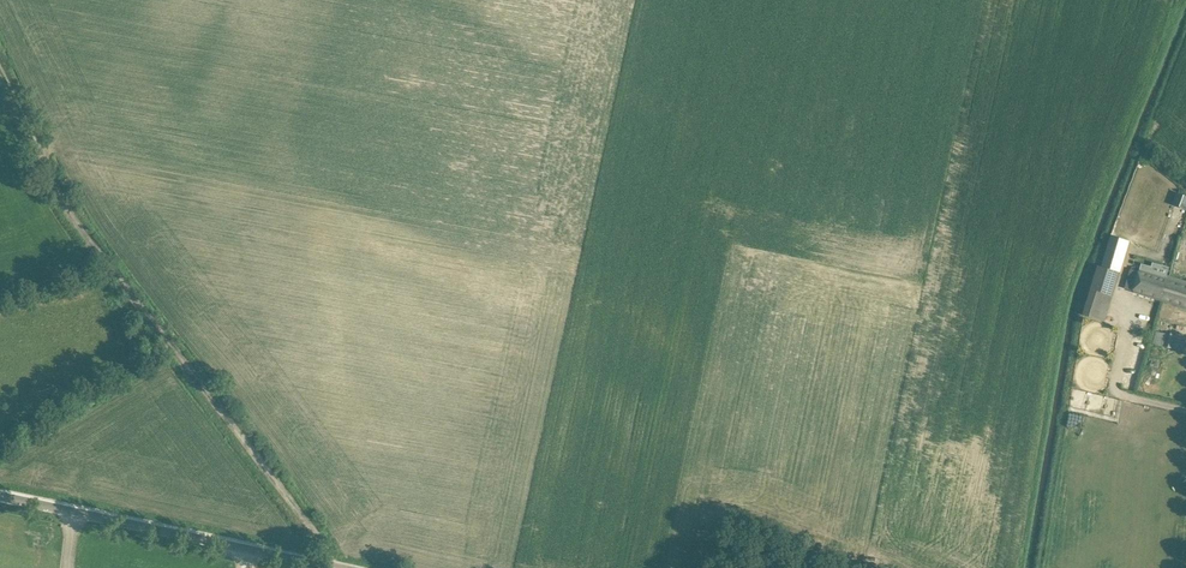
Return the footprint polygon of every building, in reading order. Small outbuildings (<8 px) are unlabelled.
[(1120,270),(1125,252),(1109,247),(1104,265),(1120,270)] [(1099,266),(1084,315),(1096,319),(1096,318),(1104,321),(1110,304),(1101,301),(1104,293),(1112,296),(1120,272),(1099,266)] [(1129,281),(1128,285),(1135,287),(1134,292),(1155,299),(1155,298),(1162,300),(1162,301),(1163,301),(1170,276),(1149,270),(1148,273),(1140,270),(1139,270),(1139,272),(1132,270),(1129,281)] [(1163,301),(1185,308),(1185,281),(1170,276),(1163,301)] [(1184,351),(1185,341),(1185,338),(1158,331),(1156,344),(1184,351)] [(1070,427),(1080,429),(1082,414),(1073,413),(1070,427)]
